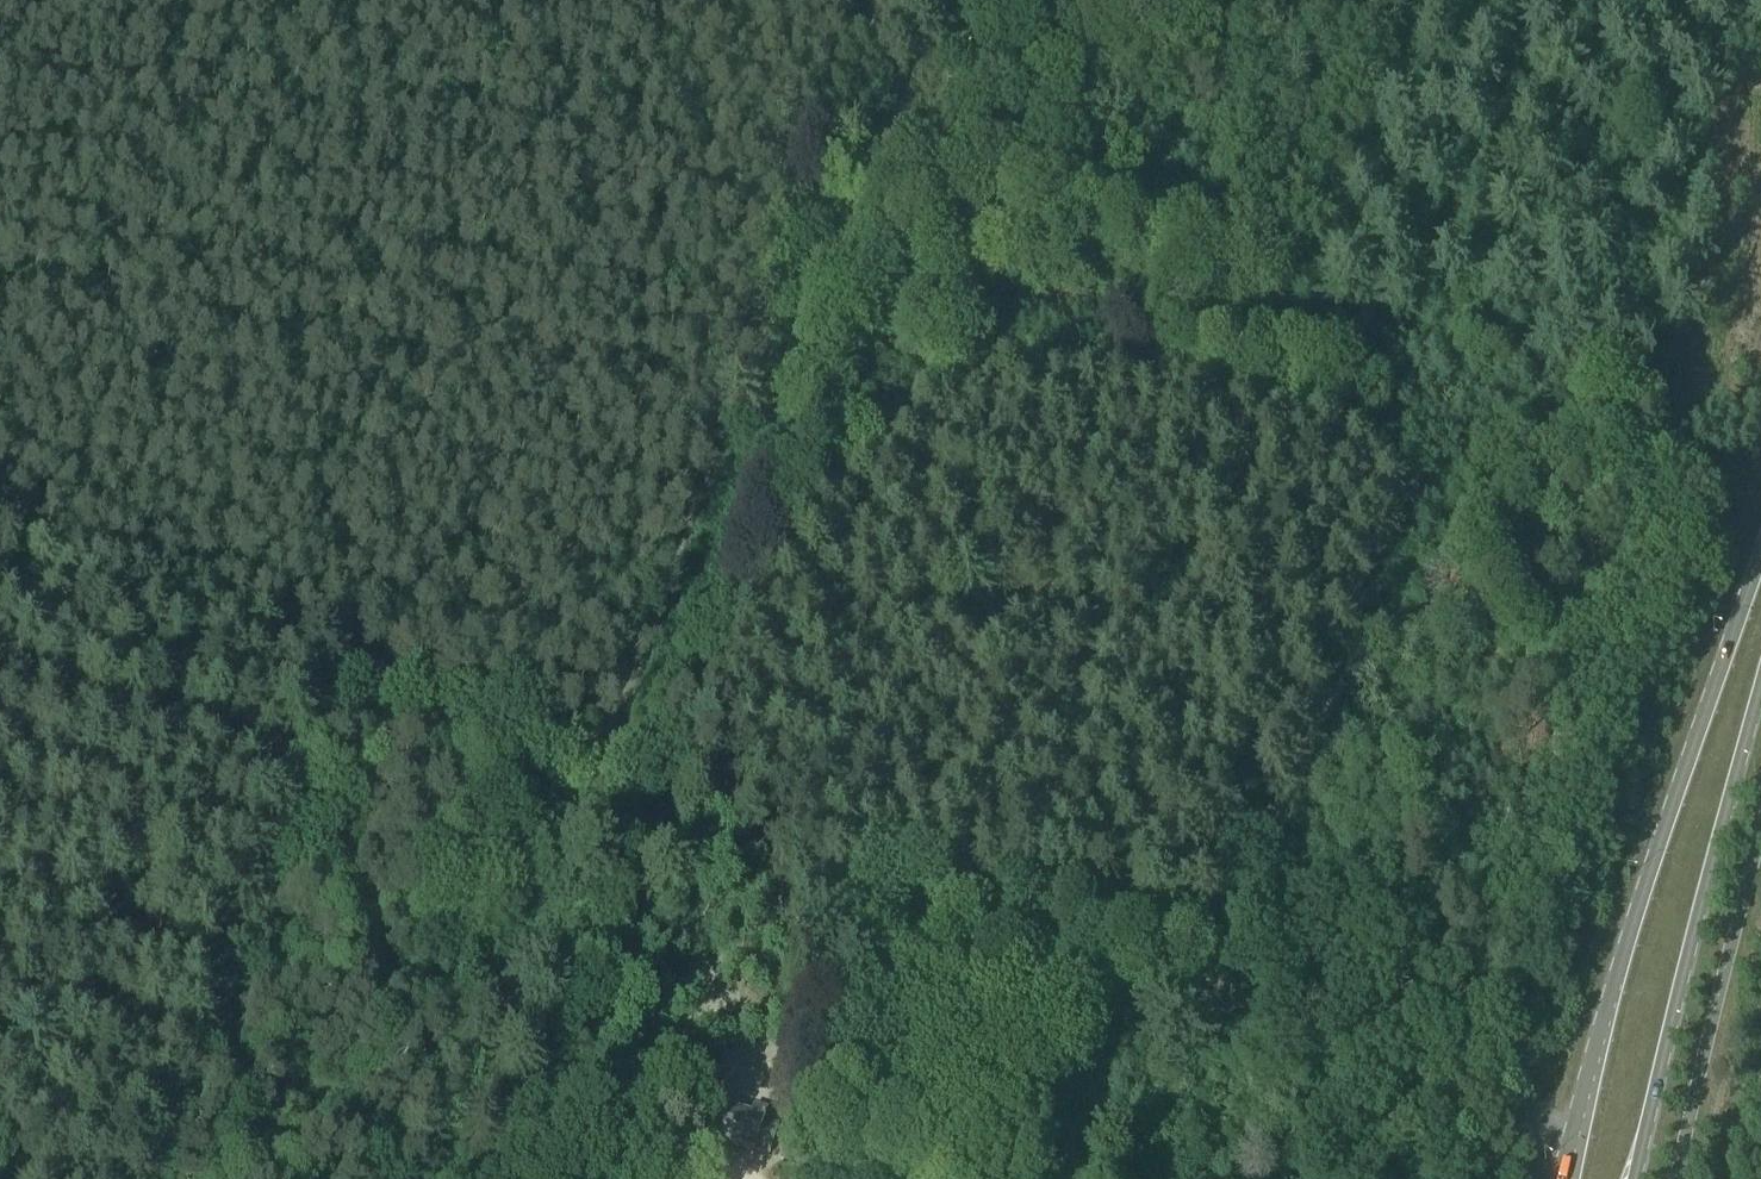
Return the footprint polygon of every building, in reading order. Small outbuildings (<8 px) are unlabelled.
[(719,1105),(709,1139),(767,1155),(776,1125),(762,1121),(766,1108),(753,1105),(749,1114),(719,1105)]
